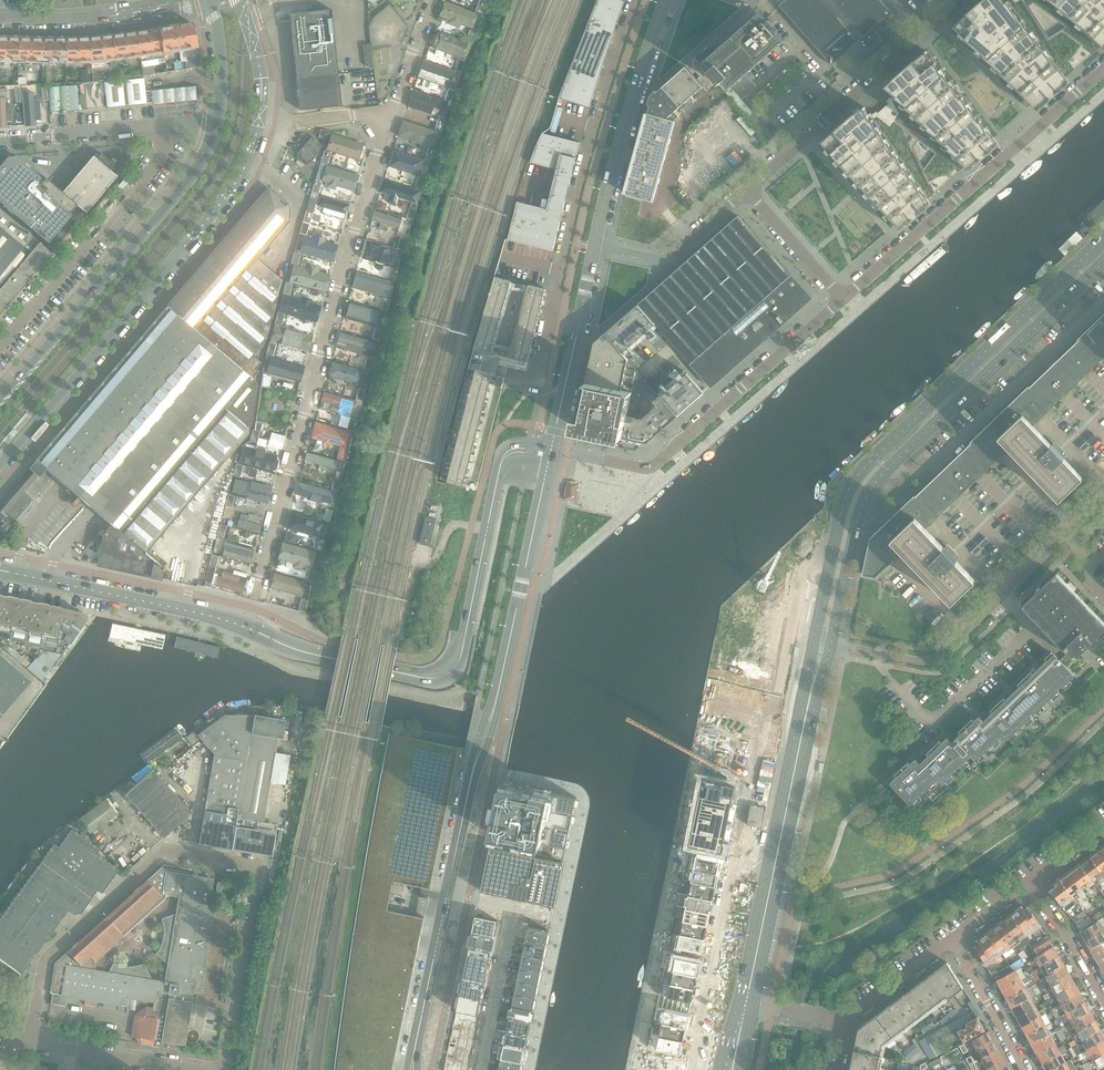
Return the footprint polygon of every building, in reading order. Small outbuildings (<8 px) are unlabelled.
[(482,14),(486,3),(480,0),(476,11),(482,14)] [(625,1),(622,0),(598,0),(595,6),(621,14),(625,1)] [(779,6),(805,35),(831,65),(849,49),(857,58),(862,53),(864,56),(864,57),(871,51),(879,44),(878,44),(875,41),(881,37),(873,28),(886,17),(890,21),(895,17),(880,0),(785,0),(779,6)] [(951,25),(953,27),(966,38),(964,39),(982,54),(981,56),(998,71),(997,72),(1015,87),(1014,88),(1031,105),(1035,109),(1037,112),(1103,53),(1103,0),(977,0),(951,25)] [(446,2),(440,17),(472,29),(478,14),(446,2)] [(617,24),(621,14),(595,6),(592,16),(617,24)] [(337,73),(330,9),(311,11),(289,13),(296,77),(337,73)] [(613,38),(617,24),(592,16),(586,30),(613,38)] [(709,46),(697,56),(706,65),(708,68),(709,66),(711,68),(708,72),(719,85),(723,81),(726,85),(740,73),(741,75),(746,70),(745,69),(748,65),(751,68),(753,65),(778,43),(773,37),(775,35),(774,34),(768,27),(764,22),(761,25),(756,19),(749,25),(729,43),(731,45),(727,48),(725,47),(721,51),(722,53),(718,56),(709,46)] [(196,47),(191,23),(160,28),(163,52),(179,50),(182,70),(199,67),(198,60),(187,62),(184,49),(196,47)] [(163,52),(160,28),(135,32),(139,56),(163,52)] [(472,43),(476,32),(469,30),(465,41),(472,43)] [(610,48),(613,38),(586,30),(582,40),(610,48)] [(139,56),(135,32),(112,35),(116,59),(139,56)] [(435,32),(430,46),(463,58),(469,44),(435,32)] [(116,59),(112,35),(88,37),(91,62),(109,60),(110,67),(116,67),(116,59)] [(19,37),(5,37),(0,36),(0,62),(18,62),(19,37)] [(42,63),(42,38),(26,37),(19,37),(18,62),(29,63),(42,63)] [(91,62),(88,37),(65,38),(65,63),(91,62)] [(65,63),(65,38),(52,38),(42,38),(42,63),(65,63)] [(606,57),(610,48),(582,40),(578,49),(606,57)] [(372,65),(370,53),(369,44),(363,45),(366,66),(372,65)] [(848,115),(820,140),(822,142),(895,225),(899,229),(901,232),(999,145),(997,143),(993,138),(989,132),(987,133),(980,120),(978,121),(971,109),(969,110),(962,97),(960,98),(953,86),(951,87),(944,74),(942,75),(935,63),(933,64),(926,51),(924,48),(910,59),(911,60),(895,74),(883,85),(885,88),(887,89),(865,108),(864,107),(863,104),(848,115)] [(603,67),(606,57),(578,49),(575,58),(603,67)] [(599,80),(603,67),(575,58),(570,71),(599,80)] [(461,73),(464,65),(465,62),(458,59),(454,70),(461,73)] [(423,63),(419,76),(450,87),(454,74),(423,63)] [(707,91),(686,67),(663,87),(680,107),(684,112),(707,91)] [(90,81),(90,70),(80,70),(81,82),(90,81)] [(118,78),(117,70),(92,73),(93,81),(118,78)] [(595,93),(599,80),(570,71),(564,84),(595,93)] [(299,110),(341,106),(337,73),(296,77),(299,110)] [(152,103),(151,91),(145,91),(143,78),(104,82),(107,107),(152,103)] [(590,108),(595,93),(564,84),(559,98),(561,98),(590,108)] [(49,90),(50,98),(50,112),(78,110),(76,85),(59,86),(59,89),(49,90)] [(680,107),(663,87),(656,92),(655,91),(650,97),(648,105),(650,105),(648,113),(674,121),(678,117),(674,112),(680,107)] [(451,102),(455,91),(448,89),(444,100),(451,102)] [(415,91),(411,100),(443,112),(447,103),(415,91)] [(33,92),(22,93),(25,125),(37,124),(33,92)] [(674,121),(648,113),(625,194),(652,201),(674,121)] [(441,132),(444,120),(438,118),(434,129),(441,132)] [(404,122),(399,136),(426,146),(431,131),(404,122)] [(327,140),(329,132),(320,129),(318,138),(327,140)] [(435,150),(440,133),(435,132),(432,141),(431,141),(428,148),(424,159),(431,161),(435,150)] [(364,144),(331,134),(326,150),(359,160),(364,144)] [(569,187),(580,142),(550,135),(544,134),(532,164),(557,170),(554,183),(551,195),(547,209),(517,202),(508,240),(553,251),(566,199),(569,187)] [(307,164),(323,146),(311,136),(296,154),(307,164)] [(327,164),(331,153),(324,151),(320,162),(327,164)] [(85,212),(116,176),(109,170),(114,164),(100,153),(96,158),(93,156),(62,192),(76,204),(85,212)] [(394,153),(389,166),(418,176),(422,162),(394,153)] [(45,177),(43,179),(15,156),(7,156),(0,165),(0,202),(47,242),(71,215),(69,213),(76,204),(62,192),(45,177)] [(321,183),(327,164),(320,162),(317,174),(314,181),(311,192),(318,194),(321,183)] [(329,166),(324,182),(352,191),(357,175),(329,166)] [(421,191),(425,180),(418,178),(415,189),(421,191)] [(386,181),(382,193),(410,202),(414,190),(386,181)] [(247,433),(255,383),(251,379),(258,371),(255,369),(260,363),(252,356),(263,343),(281,280),(256,258),(288,221),(288,207),(288,206),(268,188),(165,308),(166,309),(155,322),(154,321),(153,322),(152,323),(153,324),(142,337),(141,336),(139,338),(140,339),(129,352),(128,351),(126,353),(127,354),(116,367),(115,366),(113,368),(114,369),(103,382),(102,382),(101,383),(100,384),(101,384),(90,397),(89,397),(88,398),(88,399),(88,400),(76,413),(75,413),(75,414),(75,415),(64,428),(63,428),(62,428),(62,429),(62,430),(51,443),(50,443),(49,444),(49,445),(45,450),(36,461),(44,468),(49,472),(50,473),(62,482),(68,488),(69,489),(74,494),(72,497),(69,499),(70,503),(72,505),(76,505),(78,502),(81,499),(86,504),(88,505),(107,521),(108,522),(102,529),(106,532),(106,533),(104,534),(103,536),(98,561),(97,564),(147,575),(150,576),(150,577),(160,579),(162,570),(164,568),(145,552),(224,461),(224,460),(247,433)] [(313,213),(317,200),(310,198),(309,202),(306,211),(312,213),(313,213)] [(324,199),(322,206),(345,213),(347,206),(324,199)] [(1103,216),(1103,200),(1077,227),(1084,235),(1103,216)] [(412,221),(416,209),(409,207),(405,219),(412,221)] [(51,253),(0,209),(0,313),(12,300),(19,291),(19,290),(51,253)] [(309,224),(312,213),(305,211),(302,222),(309,224)] [(375,211),(372,220),(398,228),(401,219),(375,211)] [(672,273),(637,305),(638,305),(655,324),(657,327),(666,337),(667,338),(711,387),(754,349),(766,338),(764,336),(769,332),(771,334),(811,299),(738,216),(675,271),(672,273)] [(306,235),(309,224),(302,222),(299,233),(306,235)] [(336,246),(304,237),(299,252),(332,261),(336,246)] [(403,251),(406,239),(400,237),(396,249),(403,251)] [(367,242),(362,257),(397,267),(401,252),(367,242)] [(297,265),(301,254),(294,252),(291,263),(297,265)] [(395,281),(398,269),(391,268),(388,279),(395,281)] [(326,278),(293,269),(289,281),(323,291),(326,278)] [(357,272),(352,287),(379,295),(384,280),(357,272)] [(526,360),(544,287),(493,275),(475,350),(471,350),(440,479),(475,487),(502,375),(496,374),(501,355),(526,360)] [(289,295),(292,284),(285,282),(282,293),(289,295)] [(319,306),(283,296),(279,311),(315,321),(319,306)] [(387,311),(390,300),(383,298),(380,309),(387,311)] [(606,333),(625,355),(632,350),(649,334),(652,331),(657,327),(655,324),(638,305),(637,305),(606,333)] [(347,311),(342,328),(371,337),(376,320),(347,311)] [(281,325),(284,314),(277,312),(274,324),(281,325)] [(1041,418),(1103,357),(1103,314),(1077,340),(1078,341),(1030,387),(1028,386),(970,443),(971,444),(915,497),(914,496),(870,538),(862,576),(875,578),(875,577),(902,551),(891,540),(914,517),(925,529),(933,521),(1005,452),(1009,448),(998,437),(1021,414),(1033,426),(1041,418)] [(311,336),(275,326),(271,342),(307,351),(311,336)] [(378,341),(381,330),(375,328),(371,339),(378,341)] [(341,333),(337,348),(367,356),(371,341),(341,333)] [(594,342),(576,428),(647,443),(678,416),(678,415),(658,393),(605,333),(594,342)] [(265,374),(271,356),(273,356),(276,344),(269,342),(266,354),(261,373),(265,374)] [(303,366),(272,358),(268,374),(299,382),(303,366)] [(370,371),(373,360),(366,358),(363,369),(370,371)] [(332,362),(328,374),(331,378),(365,387),(369,372),(332,362)] [(676,378),(658,393),(678,415),(704,393),(704,392),(686,373),(684,370),(679,375),(676,378)] [(362,401),(365,390),(358,388),(355,399),(362,401)] [(356,402),(324,394),(320,408),(352,417),(356,402)] [(1063,458),(1068,454),(1055,441),(1051,445),(1033,426),(1021,414),(998,437),(1009,448),(1058,499),(1058,500),(1082,477),(1063,458)] [(354,431),(357,420),(350,418),(347,430),(354,431)] [(262,432),(264,425),(255,423),(254,430),(262,432)] [(317,424),(313,438),(343,447),(347,432),(317,424)] [(260,441),(262,432),(254,430),(252,430),(249,441),(256,443),(257,442),(260,441)] [(278,458),(243,448),(239,463),(274,472),(278,458)] [(345,462),(349,450),(342,448),(339,460),(345,462)] [(309,455),(307,463),(338,472),(341,464),(309,455)] [(38,475),(44,468),(36,461),(16,484),(24,491),(38,474),(38,475)] [(240,477),(243,466),(236,464),(233,475),(240,477)] [(337,492),(340,480),(337,480),(333,479),(330,490),(337,492)] [(575,502),(579,484),(568,481),(564,500),(575,502)] [(34,499),(24,491),(16,484),(3,499),(21,514),(34,499)] [(302,484),(298,495),(330,505),(333,493),(302,484)] [(269,490),(249,485),(245,497),(266,503),(269,490)] [(231,507),(235,496),(228,494),(225,505),(231,507)] [(3,499),(0,503),(0,506),(16,520),(21,514),(3,499)] [(16,520),(0,506),(0,535),(2,537),(16,520)] [(329,522),(332,511),(325,509),(322,520),(329,522)] [(293,514),(289,529),(321,538),(325,522),(293,514)] [(430,546),(437,519),(426,517),(419,544),(430,546)] [(956,561),(960,557),(948,544),(944,548),(925,529),(914,517),(891,540),(902,551),(902,552),(951,603),(975,580),(956,561)] [(260,525),(238,519),(236,527),(258,533),(260,525)] [(223,537),(226,526),(219,524),(217,536),(223,537)] [(227,537),(222,554),(250,562),(255,545),(227,537)] [(321,552),(324,541),(317,539),(314,550),(321,552)] [(283,544),(279,559),(311,568),(315,553),(283,544)] [(211,584),(215,568),(218,556),(211,554),(204,582),(203,586),(204,585),(210,587),(211,584)] [(313,582),(316,571),(309,569),(306,580),(313,582)] [(220,571),(215,586),(242,593),(246,578),(220,571)] [(276,574),(272,588),(302,597),(306,583),(276,574)] [(1096,616),(1095,617),(1075,597),(1055,576),(1056,575),(1056,574),(1041,588),(1040,586),(1036,590),(1037,592),(1023,605),(1068,652),(1072,657),(1074,659),(1080,653),(1103,630),(1103,624),(1096,616)] [(19,600),(0,596),(0,631),(8,633),(7,638),(10,638),(19,600)] [(304,612),(308,601),(301,599),(298,610),(304,612)] [(38,655),(49,606),(19,600),(10,638),(9,640),(22,642),(21,648),(24,648),(25,647),(37,649),(36,654),(38,655)] [(45,675),(86,619),(86,618),(86,616),(85,615),(84,613),(49,606),(38,655),(38,656),(32,663),(25,658),(5,644),(3,648),(45,683),(48,678),(45,675)] [(162,650),(165,635),(112,624),(108,643),(115,645),(114,648),(136,653),(138,646),(162,650)] [(176,637),(173,650),(216,660),(219,647),(176,637)] [(1064,665),(1072,657),(1068,652),(1060,660),(1064,665)] [(1064,665),(1060,660),(1054,654),(1041,665),(1062,687),(1074,675),(1064,665)] [(14,720),(38,687),(0,656),(0,708),(14,720)] [(1035,713),(1059,690),(1062,687),(1041,665),(1014,691),(1035,713)] [(1008,739),(1031,717),(1035,713),(1014,691),(987,718),(1003,735),(1008,739)] [(256,695),(228,697),(228,707),(257,704),(256,695)] [(266,805),(277,738),(282,739),(282,737),(283,737),(284,731),(283,731),(285,720),(260,716),(255,715),(244,713),(225,716),(250,747),(231,849),(258,853),(271,856),(275,833),(270,832),(262,830),(264,815),(267,816),(269,806),(266,805)] [(231,849),(250,747),(225,716),(199,737),(214,756),(199,841),(198,843),(231,849)] [(976,761),(999,738),(1003,735),(987,718),(984,721),(979,716),(955,739),(971,756),(976,761)] [(174,728),(138,755),(145,764),(181,737),(174,728)] [(460,748),(406,736),(336,1069),(393,1069),(460,748)] [(944,782),(967,759),(971,756),(955,739),(951,742),(947,738),(923,760),(939,777),(944,782)] [(924,792),(936,781),(939,777),(923,760),(920,764),(915,759),(890,783),(896,790),(900,794),(910,805),(924,792)] [(190,809),(159,776),(153,769),(149,764),(147,766),(138,774),(142,779),(125,795),(164,838),(181,822),(185,827),(190,809)] [(704,776),(690,843),(723,850),(724,842),(730,815),(729,815),(730,810),(731,811),(737,783),(704,776)] [(492,836),(481,891),(555,905),(577,797),(551,792),(503,782),(492,836)] [(114,801),(109,794),(106,797),(78,819),(87,830),(91,827),(93,826),(89,820),(96,815),(114,801)] [(97,890),(101,893),(118,870),(96,854),(99,849),(87,840),(86,839),(87,838),(82,834),(81,835),(77,832),(82,828),(78,823),(75,820),(66,827),(70,832),(58,847),(54,844),(0,918),(0,958),(21,973),(20,974),(21,975),(68,910),(73,914),(80,912),(97,890)] [(1100,848),(1090,856),(1103,874),(1103,854),(1100,848)] [(688,854),(685,867),(718,874),(721,861),(688,854)] [(1090,856),(1080,864),(1094,882),(1098,879),(1101,883),(1103,881),(1103,874),(1090,856)] [(1094,882),(1080,864),(1069,871),(1086,894),(1091,890),(1088,886),(1094,882)] [(76,1002),(77,998),(86,999),(85,1004),(95,1005),(96,1001),(104,1002),(104,1007),(114,1008),(114,1004),(130,1007),(131,998),(154,1001),(152,1012),(145,1011),(139,1015),(135,1037),(139,1044),(179,1050),(180,1043),(183,1044),(184,1040),(185,1040),(185,1039),(184,1039),(185,1033),(186,1034),(186,1033),(185,1033),(186,1027),(187,1027),(187,1026),(188,1020),(188,1019),(189,1014),(190,1013),(189,1013),(190,1007),(191,1007),(191,1006),(190,1006),(190,1003),(195,1004),(196,998),(191,997),(192,992),(193,992),(195,982),(201,983),(209,936),(214,903),(208,902),(212,879),(166,872),(162,867),(55,963),(50,993),(52,993),(50,1004),(65,1006),(65,1005),(66,1000),(76,1002)] [(685,867),(683,880),(715,887),(718,874),(685,867)] [(1086,894),(1069,871),(1059,879),(1072,896),(1073,898),(1078,894),(1081,898),(1086,894)] [(1072,896),(1059,879),(1052,885),(1054,888),(1051,891),(1061,904),(1072,896)] [(683,880),(680,893),(713,900),(715,887),(683,880)] [(680,893),(677,906),(710,913),(713,900),(680,893)] [(1066,911),(1077,902),(1073,898),(1072,896),(1061,904),(1066,911)] [(677,906),(675,919),(707,926),(710,913),(677,906)] [(1040,925),(1028,908),(1024,911),(1021,907),(1011,915),(1025,933),(1031,929),(1032,930),(1040,925)] [(1099,922),(1103,918),(1099,912),(1090,919),(1093,924),(1098,921),(1099,922)] [(1093,924),(1090,919),(1085,913),(1078,920),(1081,923),(1077,926),(1081,930),(1093,924)] [(476,915),(472,932),(494,936),(497,920),(476,915)] [(1025,933),(1011,915),(1001,923),(1006,930),(1004,931),(1008,936),(1007,938),(1012,945),(1020,939),(1019,938),(1025,933)] [(675,919),(672,932),(705,939),(707,926),(675,919)] [(1103,930),(1099,922),(1098,921),(1093,924),(1081,930),(1081,931),(1086,939),(1103,930)] [(1007,938),(1008,936),(1004,931),(1006,930),(1001,923),(987,933),(1000,952),(1007,947),(1008,948),(1012,945),(1007,938)] [(529,926),(526,940),(547,944),(549,931),(529,926)] [(1103,941),(1103,931),(1103,930),(1086,939),(1091,948),(1103,941)] [(472,932),(469,947),(491,952),(494,936),(472,932)] [(672,932),(669,946),(702,952),(705,939),(672,932)] [(1000,952),(987,933),(977,940),(980,944),(976,947),(986,965),(995,958),(994,956),(1000,952)] [(1054,947),(1056,945),(1050,938),(1043,944),(1041,942),(1035,947),(1040,954),(1054,947)] [(526,940),(523,953),(544,957),(547,944),(526,940)] [(1103,952),(1103,941),(1091,948),(1096,957),(1103,952)] [(1030,959),(1023,951),(1022,952),(1017,946),(1014,949),(1025,963),(1030,959)] [(469,947),(463,979),(484,983),(491,952),(469,947)] [(1041,966),(1059,956),(1054,947),(1040,954),(1036,956),(1041,966)] [(1103,963),(1103,952),(1096,957),(1100,965),(1103,963)] [(523,953),(521,966),(541,970),(544,957),(523,953)] [(667,956),(664,969),(697,976),(700,963),(667,956)] [(1046,976),(1064,966),(1059,956),(1041,966),(1046,976)] [(910,1023),(952,992),(954,994),(963,988),(947,962),(858,1029),(850,1069),(877,1069),(883,1044),(910,1023)] [(997,981),(1014,972),(1010,965),(999,972),(996,966),(989,970),(992,976),(995,982),(997,981)] [(521,966),(518,979),(538,983),(541,970),(521,966)] [(1052,985),(1070,975),(1064,966),(1046,976),(1052,985)] [(1002,990),(1026,977),(1021,968),(1016,971),(1015,971),(1014,972),(997,981),(1002,990)] [(664,969),(662,982),(694,989),(697,976),(664,969)] [(1007,999),(1025,989),(1031,986),(1029,982),(1034,979),(1032,976),(1031,974),(1026,977),(1002,990),(1007,999)] [(1057,994),(1075,984),(1070,975),(1052,985),(1057,994)] [(463,979),(459,994),(481,999),(484,983),(463,979)] [(518,979),(515,992),(536,996),(538,983),(518,979)] [(662,982),(659,995),(691,1002),(694,989),(662,982)] [(1062,1003),(1080,992),(1075,984),(1057,994),(1062,1003)] [(1012,1008),(1030,998),(1025,989),(1007,999),(1012,1008)] [(515,992),(512,1005),(513,1005),(533,1009),(536,996),(515,992)] [(1067,1012),(1085,1002),(1080,992),(1062,1003),(1067,1012)] [(459,994),(456,1010),(478,1014),(480,1015),(483,999),(481,999),(459,994)] [(659,995),(656,1008),(689,1015),(691,1002),(659,995)] [(1017,1017),(1035,1007),(1033,1003),(1038,1000),(1036,996),(1031,999),(1030,998),(1012,1008),(1017,1017)] [(1072,1021),(1090,1011),(1085,1002),(1067,1012),(1072,1021)] [(510,1007),(508,1016),(510,1016),(510,1018),(530,1022),(531,1020),(533,1021),(535,1012),(533,1012),(533,1009),(513,1005),(512,1007),(510,1007)] [(1022,1026),(1040,1016),(1040,1017),(1046,1014),(1043,1009),(1038,1012),(1035,1007),(1017,1017),(1022,1026)] [(689,1015),(656,1008),(654,1021),(686,1028),(689,1015)] [(1059,1017),(1054,1008),(1051,1010),(1056,1019),(1059,1017)] [(456,1010),(450,1042),(471,1046),(478,1014),(456,1010)] [(1077,1030),(1095,1020),(1090,1011),(1072,1021),(1077,1030)] [(1045,1025),(1040,1017),(1040,1016),(1022,1026),(1027,1035),(1045,1025)] [(985,1030),(978,1017),(973,1020),(969,1022),(966,1024),(962,1026),(960,1027),(962,1029),(959,1031),(963,1039),(964,1041),(985,1030)] [(1065,1026),(1059,1017),(1056,1019),(1061,1028),(1065,1026)] [(510,1018),(507,1031),(528,1035),(530,1022),(510,1018)] [(1082,1039),(1100,1029),(1095,1020),(1077,1030),(1082,1039)] [(654,1021),(651,1034),(683,1041),(686,1028),(654,1021)] [(1032,1044),(1050,1034),(1045,1025),(1027,1035),(1032,1044)] [(1067,1038),(1062,1029),(1056,1033),(1061,1041),(1067,1038)] [(1103,1039),(1103,1036),(1100,1029),(1082,1039),(1087,1048),(1103,1039)] [(994,1040),(993,1038),(992,1038),(991,1036),(992,1036),(989,1030),(972,1040),(977,1050),(994,1040)] [(507,1031),(504,1044),(525,1049),(528,1035),(507,1031)] [(651,1034),(648,1047),(681,1054),(683,1041),(651,1034)] [(1037,1053),(1055,1044),(1050,1034),(1032,1044),(1037,1053)] [(1103,1052),(1103,1039),(1087,1048),(1093,1058),(1103,1052)] [(944,1053),(936,1040),(933,1042),(930,1044),(930,1045),(932,1049),(935,1053),(937,1056),(944,1053)] [(982,1059),(999,1050),(997,1045),(996,1045),(995,1043),(994,1040),(977,1050),(982,1059)] [(444,1069),(466,1069),(471,1046),(450,1042),(444,1069)] [(504,1044),(502,1057),(522,1061),(525,1049),(504,1044)] [(968,1051),(964,1044),(960,1047),(963,1054),(968,1051)] [(1042,1063),(1066,1049),(1064,1045),(1057,1048),(1055,1044),(1037,1053),(1042,1063)] [(1081,1053),(1076,1045),(1072,1047),(1076,1056),(1081,1053)] [(951,1057),(960,1052),(957,1048),(948,1053),(951,1057)] [(1061,1054),(1067,1051),(1066,1049),(1042,1063),(1046,1069),(1050,1069),(1065,1062),(1061,1054)] [(1004,1059),(1003,1057),(1002,1057),(1001,1055),(1002,1054),(999,1050),(982,1059),(987,1068),(1004,1059)] [(1103,1064),(1103,1052),(1093,1058),(1098,1067),(1103,1064)] [(951,1057),(948,1053),(941,1057),(943,1062),(951,1057)] [(974,1063),(971,1056),(966,1059),(970,1066),(974,1063)] [(499,1069),(521,1069),(522,1061),(502,1057),(499,1069)] [(931,1068),(941,1063),(938,1058),(929,1064),(931,1068)] [(1009,1068),(1007,1064),(1006,1064),(1005,1062),(1006,1061),(1004,1059),(987,1068),(988,1069),(1006,1069),(1009,1068)] [(967,1066),(964,1060),(954,1065),(957,1069),(970,1069),(967,1066)]
